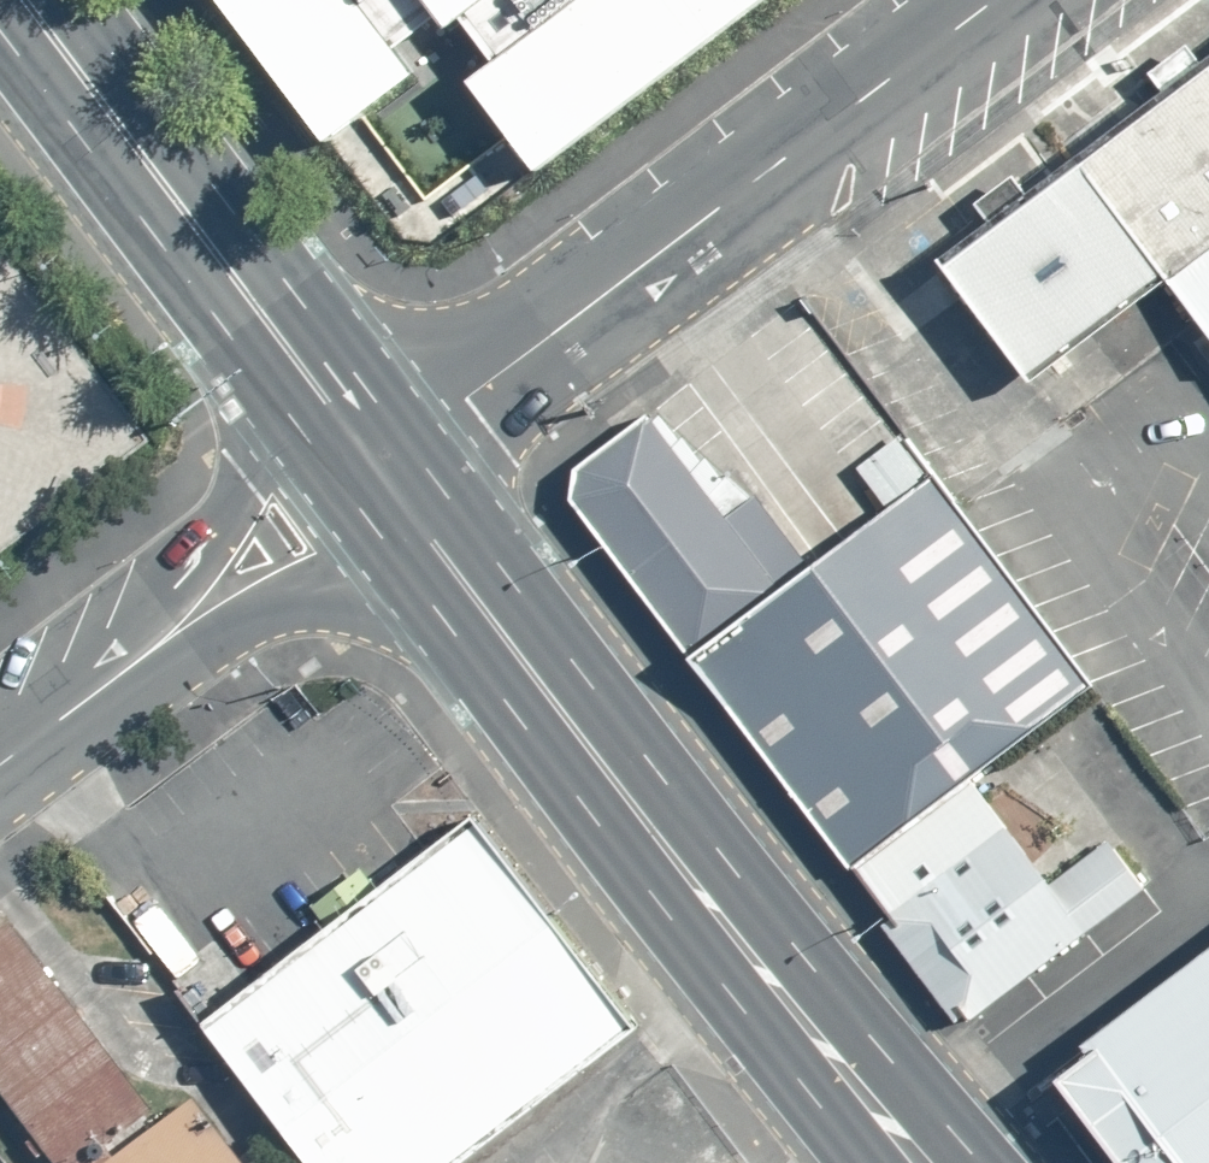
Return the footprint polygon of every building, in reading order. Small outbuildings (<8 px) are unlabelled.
[(408,238),(438,243),(764,0),(223,0),(408,238)] [(911,249),(994,359),(1123,261),(1208,374),(1208,24),(911,249)] [(521,450),(665,639),(754,572),(610,383),(521,450)] [(754,572),(665,639),(818,840),(1058,659),(905,458),(754,572)] [(930,755),(818,840),(854,888),(966,803),(930,755)] [(974,798),(854,888),(933,992),(1053,902),(974,798)] [(174,1013),(288,1162),(391,1162),(585,1017),(433,817),(392,847),(239,963),(174,1013)] [(1016,1052),(1095,1162),(1208,1162),(1208,914),(1016,1052)] [(0,951),(0,1116),(36,1162),(193,1162),(131,1082),(111,1097),(0,951)]
